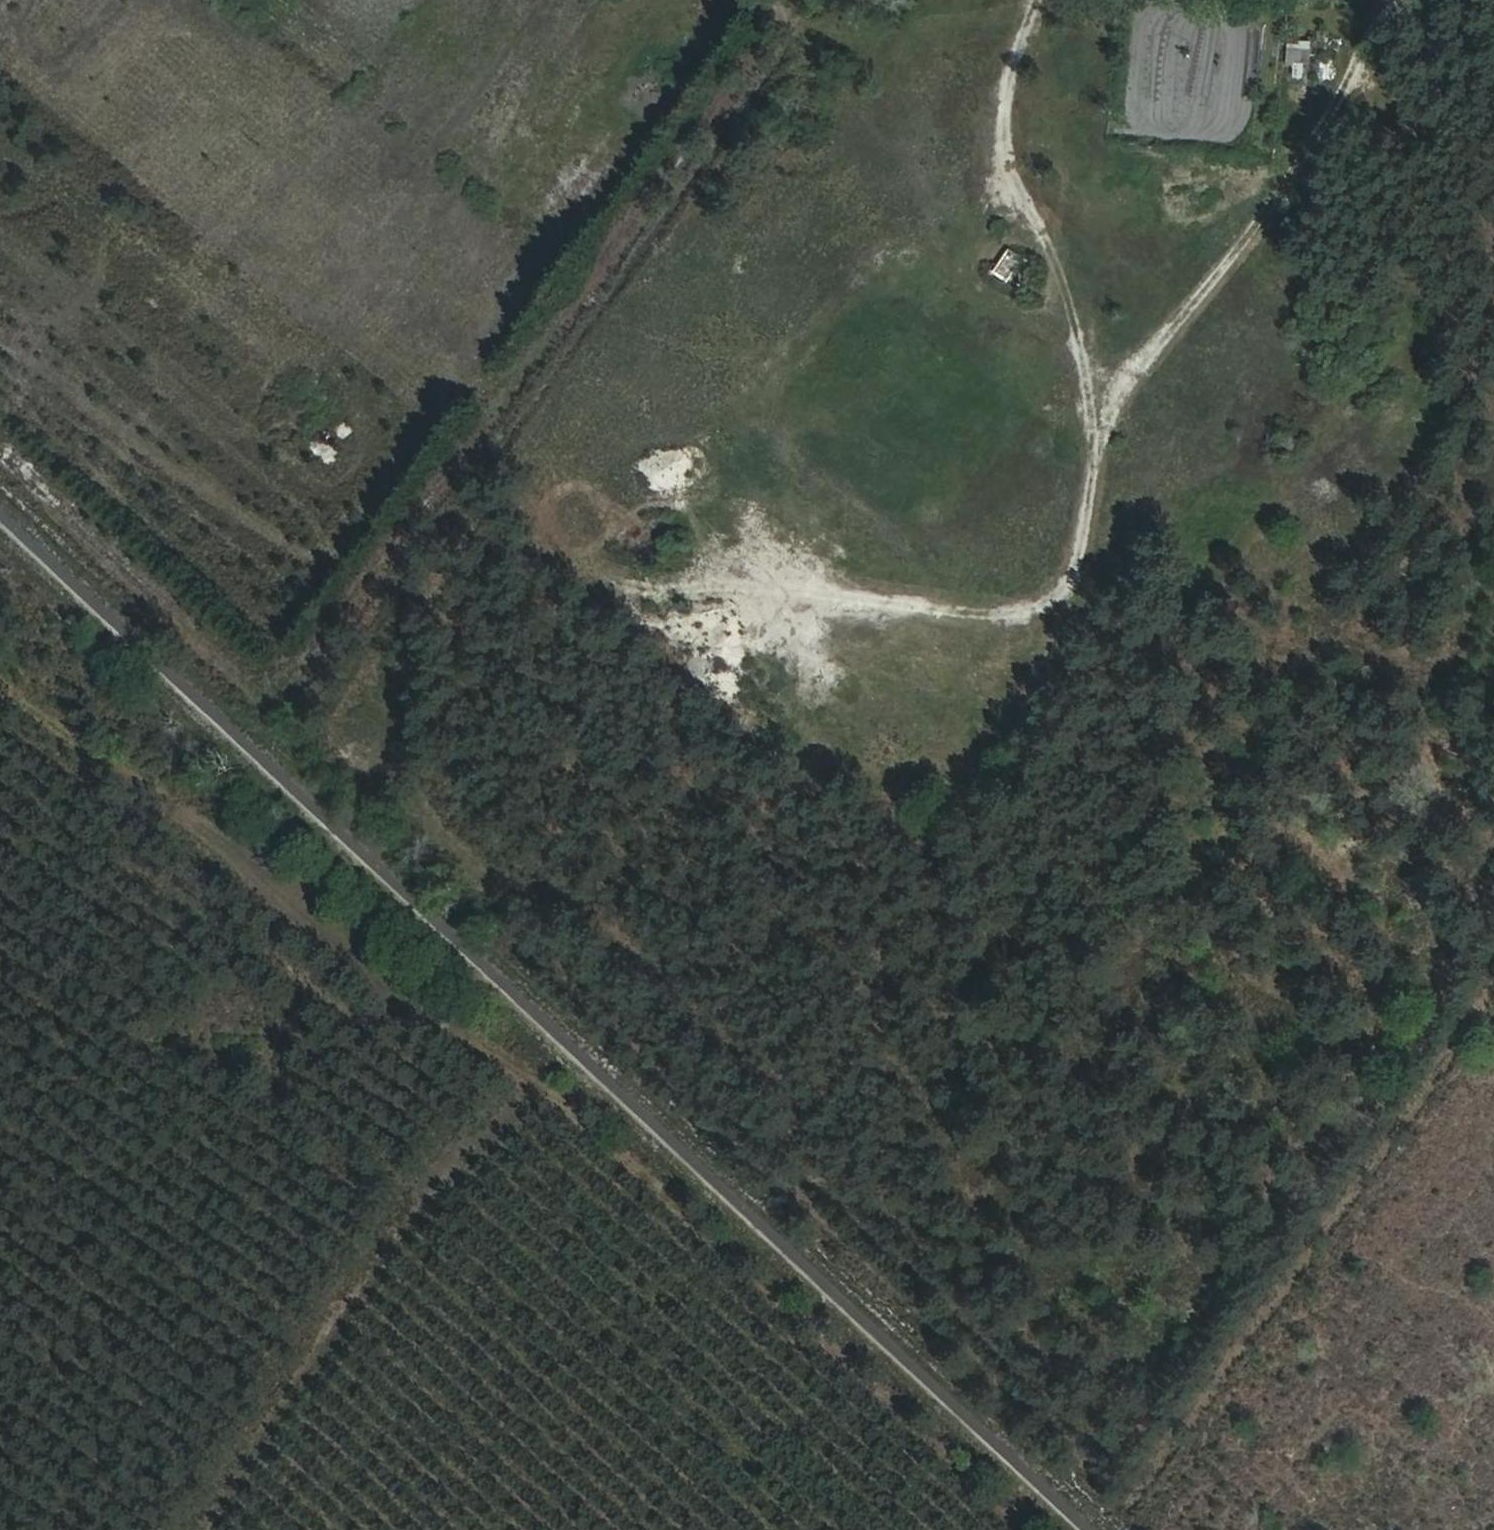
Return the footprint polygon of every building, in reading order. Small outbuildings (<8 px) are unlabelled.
[(1238,38),(1241,18),(1174,10),(1173,22),(1147,19),(1145,34),(1181,38),(1176,78),(1197,81),(1200,59),(1221,61),(1224,36),(1238,38)] [(1316,42),(1293,40),(1290,78),(1313,80),(1316,42)] [(1011,284),(1029,261),(1011,247),(993,271),(1011,284)]
